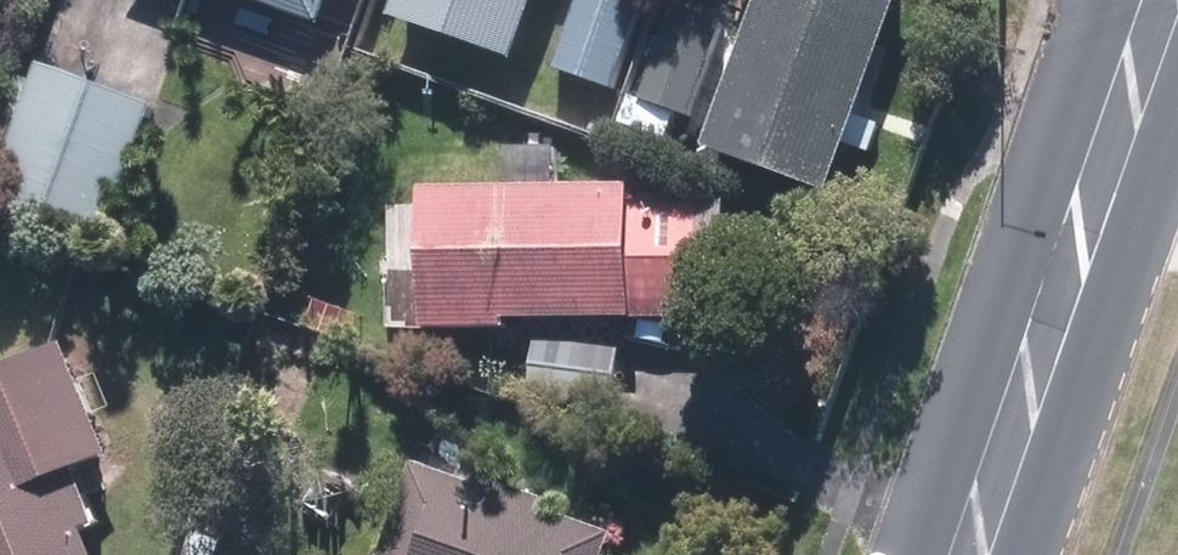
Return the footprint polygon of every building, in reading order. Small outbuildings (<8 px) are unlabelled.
[(518,39),(532,0),(404,0),(518,39)] [(566,56),(622,76),(650,0),(586,0),(566,56)] [(693,0),(676,0),(645,96),(696,113),(728,11),(693,0)] [(719,139),(827,180),(897,0),(773,0),(719,139)] [(162,111),(60,67),(14,171),(116,216),(162,111)] [(432,195),(436,316),(738,308),(735,187),(432,195)] [(0,370),(0,554),(111,554),(75,458),(111,445),(75,343),(0,370)] [(377,554),(593,554),(605,521),(417,451),(377,554)]
